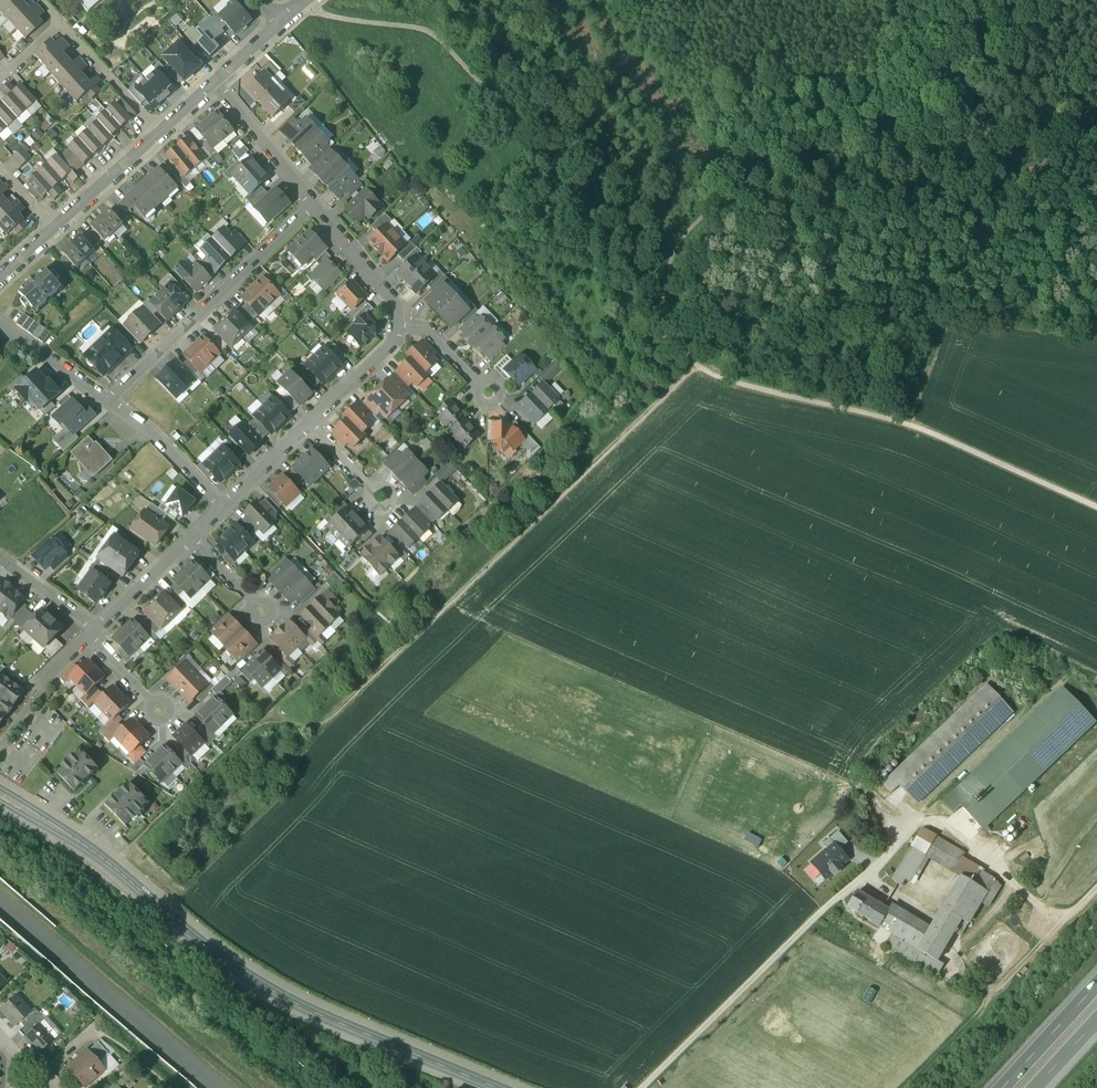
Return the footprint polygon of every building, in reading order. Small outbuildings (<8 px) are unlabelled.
[(0,9),(0,13),(7,21),(24,5),(20,1),(20,0),(10,0),(0,9)] [(10,0),(0,0),(0,9),(10,0)] [(88,14),(103,0),(75,0),(88,14)] [(236,35),(252,22),(235,4),(220,18),(227,25),(236,35)] [(24,5),(7,21),(16,30),(39,9),(35,5),(29,11),(24,5)] [(39,9),(16,30),(25,41),(42,26),(37,20),(44,14),(39,9)] [(222,30),(227,25),(220,18),(215,12),(210,17),(212,19),(222,30)] [(222,30),(212,19),(207,23),(220,38),(225,33),(222,30)] [(220,38),(207,23),(197,32),(203,39),(198,44),(211,58),(220,50),(214,43),(220,38)] [(50,40),(33,55),(42,65),(65,44),(61,40),(55,45),(50,40)] [(180,45),(191,57),(196,52),(185,40),(180,45)] [(65,44),(42,65),(51,75),(68,59),(63,55),(70,49),(65,44)] [(185,82),(201,68),(191,57),(180,45),(165,59),(175,70),(184,80),(185,82)] [(72,65),(68,59),(51,75),(59,85),(83,63),(79,59),(72,65)] [(83,63),(59,85),(68,94),(85,79),(81,74),(87,68),(83,63)] [(167,81),(172,77),(170,74),(160,63),(155,68),(158,71),(167,81)] [(269,63),(262,70),(265,74),(266,73),(272,80),(279,73),(269,63)] [(184,80),(175,70),(170,74),(172,77),(178,84),(184,80)] [(167,81),(158,71),(147,81),(165,100),(176,91),(167,81)] [(265,74),(247,91),(260,104),(276,89),(270,83),(272,81),(272,80),(266,73),(265,74)] [(85,79),(68,94),(77,104),(86,97),(96,88),(101,83),(96,78),(90,84),(85,79)] [(154,110),(165,100),(147,81),(137,91),(146,101),(154,110)] [(20,85),(15,90),(9,83),(4,88),(26,111),(36,102),(20,85)] [(141,105),(146,101),(137,91),(133,87),(128,91),(141,105)] [(4,88),(0,92),(6,98),(1,103),(16,120),(26,111),(4,88)] [(96,88),(86,97),(90,101),(100,92),(96,88)] [(276,89),(260,104),(273,118),(292,100),(285,93),(282,96),(276,89)] [(300,98),(289,108),(295,114),(306,104),(300,98)] [(127,106),(122,100),(117,105),(122,110),(127,106)] [(1,103),(0,103),(0,122),(6,129),(16,120),(1,103)] [(117,105),(116,103),(106,112),(122,129),(131,120),(122,110),(117,105)] [(136,115),(127,106),(122,110),(131,120),(136,115)] [(122,129),(106,112),(97,120),(98,122),(112,138),(122,129)] [(233,132),(218,113),(208,121),(223,140),(233,132)] [(301,127),(292,117),(280,129),(289,139),(301,127)] [(223,140),(208,121),(197,130),(204,138),(213,149),(213,148),(223,140)] [(289,139),(288,140),(298,150),(318,132),(307,121),(301,127),(289,139)] [(112,138),(98,122),(88,131),(103,148),(113,139),(112,138)] [(103,148),(88,131),(78,139),(94,156),(103,148)] [(318,132),(298,150),(308,161),(309,160),(325,145),(328,142),(318,132)] [(213,149),(204,138),(199,143),(204,148),(212,158),(217,153),(213,148),(213,149)] [(94,156),(78,139),(68,148),(70,150),(75,155),(84,165),(94,156)] [(199,152),(188,140),(178,148),(195,169),(205,160),(199,152)] [(325,145),(309,160),(314,165),(327,153),(330,150),(325,145)] [(245,147),(240,151),(237,147),(232,152),(239,161),(249,152),(245,147)] [(21,148),(11,157),(16,162),(25,153),(21,148)] [(195,169),(178,148),(168,157),(178,169),(185,177),(195,169)] [(212,158),(204,148),(199,152),(205,160),(210,166),(211,168),(216,164),(212,158)] [(75,155),(70,150),(65,155),(70,160),(75,155)] [(25,153),(16,162),(20,167),(30,158),(25,153)] [(327,153),(314,165),(311,168),(316,173),(331,158),(327,153)] [(65,155),(61,159),(65,164),(70,160),(65,155)] [(84,165),(75,155),(70,160),(79,170),(84,165)] [(316,173),(315,174),(325,184),(344,166),(334,155),(331,158),(316,173)] [(61,159),(57,156),(47,165),(63,182),(67,177),(73,184),(78,179),(74,174),(65,164),(61,159)] [(243,166),(233,175),(233,176),(242,185),(260,169),(251,159),(243,166)] [(79,170),(70,160),(65,164),(74,174),(79,170)] [(205,160),(195,169),(200,174),(210,166),(205,160)] [(238,162),(224,175),(228,180),(233,176),(233,175),(243,166),(238,162)] [(172,173),(164,163),(158,169),(159,170),(160,170),(167,178),(172,173)] [(63,182),(47,165),(37,173),(59,197),(63,193),(57,186),(63,182)] [(344,166),(325,184),(335,195),(336,194),(354,176),(344,166)] [(185,177),(178,169),(173,174),(186,189),(191,184),(190,182),(185,177)] [(195,169),(185,177),(190,182),(200,174),(195,169)] [(260,169),(242,185),(250,195),(251,195),(261,186),(269,179),(260,169)] [(159,170),(144,184),(161,204),(177,189),(167,178),(160,170),(159,170)] [(59,197),(37,173),(28,182),(34,189),(43,199),(48,195),(54,201),(59,197)] [(354,176),(336,194),(341,199),(359,181),(354,176)] [(161,204),(144,184),(128,198),(128,199),(135,207),(145,218),(161,204)] [(356,185),(345,196),(349,200),(360,189),(356,185)] [(261,186),(251,195),(250,195),(245,199),(250,204),(265,191),(261,186)] [(43,199),(34,189),(29,194),(38,204),(43,199)] [(269,196),(255,209),(268,224),(290,204),(276,190),(269,196)] [(367,190),(345,211),(358,224),(370,212),(374,216),(383,207),(367,190)] [(265,191),(250,204),(255,209),(269,196),(265,191)] [(127,197),(117,206),(127,213),(135,207),(128,199),(128,198),(127,197)] [(4,201),(0,205),(0,223),(19,205),(15,201),(9,206),(4,201)] [(0,223),(0,231),(5,236),(12,230),(22,221),(17,216),(24,210),(19,205),(0,223)] [(111,211),(101,220),(114,234),(124,225),(111,211)] [(385,214),(371,228),(378,235),(388,226),(388,227),(393,222),(385,214)] [(114,234),(101,220),(92,228),(94,230),(103,240),(105,242),(114,234)] [(22,221),(12,230),(16,235),(26,226),(22,221)] [(388,227),(388,226),(378,235),(370,243),(379,253),(397,236),(388,227)] [(94,230),(89,235),(98,245),(103,240),(94,230)] [(231,236),(225,230),(213,240),(231,258),(242,247),(231,236)] [(246,242),(236,231),(231,236),(242,247),(246,242)] [(309,233),(297,245),(299,247),(291,254),(303,266),(313,257),(323,247),(322,246),(309,233)] [(98,245),(89,235),(84,239),(93,249),(98,245)] [(406,245),(397,236),(379,253),(388,262),(396,254),(406,245)] [(84,239),(82,237),(72,245),(85,259),(95,251),(93,249),(84,239)] [(231,258),(213,240),(202,251),(208,257),(219,269),(231,258)] [(410,241),(406,245),(396,254),(403,262),(417,248),(410,241)] [(85,259),(72,245),(63,254),(65,256),(74,266),(76,268),(85,259)] [(323,247),(313,257),(318,261),(326,253),(328,251),(323,246),(322,246),(323,247)] [(417,248),(403,262),(408,266),(417,257),(417,258),(422,253),(417,248)] [(318,261),(316,263),(321,268),(328,261),(331,258),(326,253),(318,261)] [(65,256),(60,261),(69,271),(74,266),(65,256)] [(219,269),(208,257),(204,262),(207,266),(214,273),(219,269)] [(408,266),(398,275),(408,285),(426,267),(417,258),(417,257),(408,266)] [(203,262),(200,258),(195,263),(199,266),(203,262)] [(328,261),(321,268),(311,277),(316,282),(324,290),(325,291),(330,286),(331,286),(333,284),(333,283),(342,275),(328,261)] [(195,263),(195,262),(188,268),(186,271),(189,274),(183,279),(197,293),(211,279),(203,270),(199,266),(195,263)] [(204,262),(203,262),(199,266),(203,270),(207,266),(204,262)] [(183,263),(175,271),(183,279),(189,274),(186,271),(188,268),(183,263)] [(426,267),(408,285),(417,294),(426,285),(436,276),(435,276),(426,267)] [(54,273),(51,276),(46,270),(19,294),(25,300),(21,303),(27,309),(30,306),(33,309),(36,307),(39,310),(47,302),(46,301),(50,298),(51,299),(59,291),(57,288),(59,286),(57,283),(60,280),(54,273)] [(440,271),(435,276),(436,276),(426,285),(431,290),(445,277),(440,271)] [(170,275),(160,285),(165,290),(170,285),(168,283),(173,278),(170,275)] [(431,290),(436,295),(444,287),(444,288),(450,282),(445,277),(431,290)] [(182,288),(173,278),(168,283),(170,285),(178,292),(182,288)] [(273,288),(263,278),(253,288),(270,306),(280,296),(273,288)] [(346,280),(334,291),(339,296),(351,285),(346,280)] [(316,282),(310,288),(318,296),(324,290),(316,282)] [(366,298),(352,283),(351,285),(339,296),(349,307),(352,304),(356,307),(366,298)] [(288,295),(277,284),(273,288),(280,296),(283,300),(288,295)] [(178,292),(170,285),(165,290),(161,294),(177,311),(187,302),(178,292)] [(436,295),(428,302),(440,315),(456,300),(444,288),(444,287),(436,295)] [(253,288),(242,298),(248,304),(259,315),(259,316),(270,306),(253,288)] [(177,311),(161,294),(152,302),(151,303),(159,311),(168,321),(177,311)] [(159,311),(151,303),(152,302),(149,299),(143,304),(151,312),(154,315),(159,311)] [(468,312),(456,300),(440,315),(452,328),(460,320),(468,313),(468,312)] [(259,315),(248,304),(243,308),(254,320),(259,315)] [(369,305),(354,319),(358,324),(366,316),(366,317),(373,310),(369,305)] [(474,306),(468,312),(468,313),(460,320),(465,325),(474,316),(479,312),(474,306)] [(254,320),(243,308),(238,313),(249,324),(254,320)] [(146,317),(140,311),(128,322),(134,329),(144,339),(145,340),(157,328),(156,328),(146,317)] [(238,313),(236,311),(225,321),(242,338),(253,328),(238,313)] [(154,315),(151,312),(146,317),(156,328),(161,323),(154,315)] [(358,324),(355,327),(348,334),(362,349),(376,336),(376,327),(366,317),(366,316),(358,324)] [(465,325),(460,330),(464,335),(479,321),(474,316),(465,325)] [(46,326),(25,317),(20,328),(47,340),(50,333),(44,330),(46,326)] [(464,335),(462,338),(472,349),(474,348),(474,347),(492,330),(492,329),(481,319),(479,321),(464,335)] [(242,338),(225,321),(215,330),(218,333),(229,345),(232,348),(242,338)] [(107,324),(80,350),(86,356),(113,331),(107,324)] [(492,330),(474,347),(474,348),(484,358),(486,356),(500,343),(504,339),(493,328),(492,329),(492,330)] [(134,329),(129,333),(140,344),(144,339),(134,329)] [(113,331),(86,356),(89,359),(88,361),(87,364),(91,367),(93,367),(95,365),(104,375),(112,368),(112,366),(117,361),(119,361),(131,350),(113,331)] [(229,345),(218,333),(213,338),(224,350),(229,345)] [(362,349),(348,334),(343,339),(357,353),(362,349)] [(203,337),(194,347),(210,364),(220,355),(219,354),(208,342),(203,337)] [(224,350),(213,338),(208,342),(219,354),(224,350)] [(437,354),(426,342),(421,346),(432,358),(437,354)] [(500,343),(486,356),(491,361),(505,348),(500,343)] [(421,346),(420,345),(408,356),(411,359),(412,359),(426,374),(437,363),(432,358),(421,346)] [(347,358),(335,346),(328,351),(328,352),(340,364),(347,358)] [(210,364),(194,347),(184,356),(189,361),(199,372),(201,373),(210,364)] [(328,351),(326,349),(316,358),(333,376),(343,367),(340,364),(328,352),(328,351)] [(513,364),(506,372),(512,378),(519,386),(535,371),(521,357),(513,364)] [(316,358),(307,368),(309,370),(321,383),(324,385),(333,376),(316,358)] [(507,358),(495,369),(508,382),(512,378),(506,372),(513,364),(507,358)] [(411,359),(400,370),(402,371),(413,383),(418,388),(429,377),(426,374),(412,359),(411,359)] [(184,365),(179,360),(174,365),(192,383),(197,379),(184,365)] [(199,372),(189,361),(184,365),(195,376),(199,372)] [(554,363),(540,377),(546,383),(560,369),(554,363)] [(174,365),(163,376),(180,395),(192,383),(174,365)] [(302,376),(296,369),(291,374),(301,384),(306,380),(302,376)] [(309,370),(302,376),(306,380),(315,389),(321,383),(309,370)] [(413,383),(402,371),(397,376),(408,387),(408,388),(413,383)] [(16,391),(27,403),(30,401),(48,384),(37,372),(27,381),(16,391)] [(201,373),(199,372),(195,376),(197,379),(201,383),(206,378),(201,373)] [(291,374),(279,385),(289,396),(300,407),(312,396),(301,384),(291,374)] [(397,376),(396,375),(391,380),(403,392),(408,387),(397,376)] [(180,395),(163,376),(158,381),(175,399),(180,395)] [(16,391),(27,381),(23,377),(10,389),(14,393),(16,391)] [(390,379),(380,390),(398,409),(409,398),(403,392),(391,380),(390,379)] [(48,384),(30,401),(41,412),(51,402),(61,393),(51,382),(48,384)] [(560,401),(544,384),(532,395),(533,395),(549,412),(560,401)] [(380,390),(369,400),(382,413),(387,419),(398,409),(380,390)] [(68,395),(58,404),(63,409),(73,400),(68,395)] [(549,412),(533,395),(521,406),(524,408),(538,423),(549,412)] [(284,400),(280,396),(276,401),(289,415),(294,410),(284,400)] [(300,407),(289,396),(284,400),(294,410),(295,411),(300,407)] [(276,401),(274,399),(264,408),(281,426),(291,417),(289,415),(276,401)] [(84,412),(73,400),(63,409),(53,418),(61,426),(63,424),(70,432),(73,435),(75,434),(95,416),(88,408),(84,412)] [(369,400),(364,405),(373,415),(376,418),(382,413),(369,400)] [(449,401),(440,411),(444,415),(454,406),(449,401)] [(56,407),(51,402),(41,412),(40,412),(45,417),(56,407)] [(364,405),(362,403),(357,408),(368,419),(373,415),(364,405)] [(444,415),(440,420),(447,428),(449,426),(452,429),(463,419),(465,417),(456,409),(457,408),(455,405),(444,415)] [(357,408),(356,406),(345,417),(347,420),(348,420),(362,435),(373,424),(368,419),(357,408)] [(264,408),(255,417),(256,419),(270,433),(272,435),(281,426),(264,408)] [(400,408),(389,419),(392,422),(404,412),(400,408)] [(538,423),(524,408),(519,413),(533,427),(538,423)] [(270,433),(256,419),(252,424),(265,438),(270,433)] [(463,419),(452,429),(457,434),(468,424),(463,419)] [(347,420),(337,431),(349,444),(354,449),(365,438),(362,435),(348,420),(347,420)] [(457,434),(453,438),(461,445),(463,443),(467,448),(480,436),(470,426),(471,426),(468,423),(457,434)] [(530,438),(516,423),(512,427),(524,440),(524,441),(525,442),(530,438)] [(265,438),(252,424),(247,428),(261,442),(265,438)] [(247,428),(243,425),(238,430),(233,428),(230,432),(231,436),(250,456),(262,444),(261,442),(247,428)] [(510,426),(495,426),(494,441),(496,441),(496,446),(495,446),(497,452),(498,451),(503,451),(505,454),(512,448),(514,450),(521,443),(524,441),(524,440),(512,427),(510,426)] [(70,432),(57,444),(64,453),(79,439),(75,434),(73,435),(70,432)] [(175,432),(171,436),(177,442),(181,438),(175,432)] [(349,444),(338,432),(333,437),(344,448),(349,444)] [(530,438),(525,442),(524,441),(521,443),(528,450),(530,448),(531,450),(531,458),(532,458),(541,449),(530,438)] [(98,449),(89,439),(72,455),(86,470),(94,478),(112,461),(99,448),(98,449)] [(229,453),(223,447),(214,457),(231,474),(240,465),(229,453)] [(328,457),(319,447),(314,452),(323,462),(328,457)] [(243,458),(234,448),(229,453),(238,462),(243,458)] [(313,451),(307,456),(308,457),(304,460),(304,459),(303,460),(320,478),(329,468),(323,462),(314,452),(313,451)] [(397,452),(385,464),(390,469),(402,457),(397,452)] [(390,469),(389,470),(399,480),(417,463),(408,452),(402,457),(390,469)] [(231,474),(214,457),(205,465),(204,466),(211,473),(221,483),(231,474)] [(303,461),(300,465),(299,464),(294,469),(295,470),(304,480),(310,487),(320,478),(303,460),(302,461),(303,461)] [(205,465),(202,463),(197,468),(206,477),(211,473),(204,466),(205,465)] [(417,463),(399,480),(409,491),(422,478),(427,473),(417,463)] [(449,464),(437,476),(443,482),(455,471),(449,464)] [(86,470),(79,477),(86,485),(94,478),(86,470)] [(304,480),(295,470),(290,475),(299,484),(304,480)] [(299,484),(290,475),(285,480),(294,489),(299,484)] [(283,477),(270,489),(284,504),(287,507),(299,495),(294,489),(285,480),(283,477)] [(422,478),(410,490),(415,495),(428,483),(422,478)] [(458,502),(441,485),(431,494),(448,511),(458,502)] [(167,506),(179,515),(183,518),(195,502),(178,490),(167,506)] [(284,504),(270,490),(266,494),(279,509),(284,504)] [(448,511),(431,494),(422,503),(423,504),(432,513),(437,519),(439,521),(448,511)] [(277,513),(266,501),(261,506),(272,517),(277,513)] [(179,515),(167,506),(163,503),(159,509),(168,515),(175,520),(179,515)] [(261,506),(258,503),(246,515),(249,518),(259,529),(262,531),(267,526),(274,527),(274,519),(272,517),(261,506)] [(159,509),(151,504),(145,512),(162,523),(168,515),(159,509)] [(432,513),(423,504),(418,509),(427,518),(432,513)] [(350,506),(341,515),(345,519),(352,512),(352,513),(355,511),(350,506)] [(427,518),(418,509),(413,513),(428,528),(433,524),(427,518)] [(162,523),(145,512),(133,530),(156,546),(168,528),(162,523)] [(329,526),(328,527),(340,540),(360,521),(352,513),(352,512),(345,519),(341,515),(329,526)] [(412,512),(402,522),(419,539),(429,530),(428,528),(413,513),(412,512)] [(432,513),(427,518),(433,524),(437,519),(432,513)] [(334,521),(330,516),(325,521),(329,526),(334,521)] [(259,529),(249,518),(244,523),(254,533),(255,534),(259,529)] [(360,521),(340,540),(349,550),(369,530),(360,521)] [(402,522),(392,531),(393,532),(402,542),(409,549),(419,539),(402,522)] [(254,533),(245,524),(240,528),(249,538),(254,533)] [(240,528),(237,525),(227,534),(244,552),(254,543),(249,538),(240,528)] [(130,539),(119,531),(115,536),(127,545),(130,539)] [(402,542),(393,532),(389,537),(395,544),(398,546),(402,542)] [(244,552),(227,534),(218,544),(228,554),(235,561),(244,552)] [(127,545),(115,536),(107,548),(132,566),(140,554),(127,545)] [(66,552),(54,539),(34,557),(46,570),(50,567),(65,553),(66,552)] [(381,539),(372,548),(390,567),(399,558),(400,558),(390,548),(381,539)] [(398,546),(395,544),(390,548),(400,558),(399,558),(404,563),(409,558),(398,546)] [(132,566),(107,548),(99,559),(110,568),(124,577),(132,566)] [(372,548),(362,557),(380,576),(390,567),(372,548)] [(65,553),(50,567),(55,573),(70,559),(65,553)] [(346,553),(341,557),(346,562),(350,557),(346,553)] [(228,554),(223,559),(232,568),(238,563),(235,561),(228,554)] [(346,562),(340,567),(346,573),(359,560),(354,554),(346,562)] [(110,568),(99,559),(95,565),(106,573),(110,568)] [(285,559),(271,573),(275,578),(289,564),(285,559)] [(209,570),(200,560),(196,565),(205,575),(209,570)] [(193,563),(184,572),(201,589),(210,580),(205,575),(196,565),(193,563)] [(95,565),(93,564),(89,570),(93,573),(93,572),(106,581),(110,575),(106,573),(95,565)] [(275,578),(270,582),(281,594),(300,575),(289,564),(275,578)] [(106,581),(93,572),(93,573),(87,580),(82,581),(79,586),(80,590),(79,591),(96,603),(102,596),(103,597),(106,592),(105,591),(110,584),(106,581)] [(184,572),(174,581),(186,593),(191,599),(201,589),(184,572)] [(344,582),(335,573),(325,582),(334,591),(344,582)] [(300,575),(281,594),(292,605),(297,600),(311,586),(300,575)] [(13,591),(1,581),(0,582),(0,607),(13,591)] [(186,593),(176,583),(172,588),(176,592),(181,598),(186,593)] [(311,586),(297,600),(301,605),(316,591),(311,586)] [(13,591),(0,607),(0,614),(8,621),(22,604),(25,600),(13,591)] [(339,603),(328,591),(321,598),(327,604),(329,603),(334,608),(339,603)] [(181,598),(176,592),(170,598),(182,611),(188,605),(181,598)] [(170,598),(165,593),(155,602),(172,620),(182,611),(170,598)] [(321,598),(312,607),(312,608),(312,607),(330,626),(339,617),(333,610),(334,608),(329,603),(327,604),(321,598)] [(172,620),(155,602),(144,612),(150,618),(162,630),(172,620)] [(22,604),(11,617),(16,621),(27,608),(22,604)] [(330,626),(312,607),(312,608),(302,617),(313,628),(320,635),(321,635),(330,626)] [(35,619),(25,611),(16,623),(25,631),(35,619)] [(35,619),(25,631),(35,639),(53,620),(43,611),(35,619)] [(162,630),(150,618),(144,623),(156,635),(156,636),(162,630)] [(223,618),(214,627),(219,632),(228,623),(223,618)] [(144,623),(140,619),(135,623),(144,633),(149,628),(144,623)] [(219,632),(215,636),(225,647),(243,630),(232,619),(228,623),(219,632)] [(53,620),(35,639),(45,648),(54,638),(63,629),(53,620)] [(172,620),(162,630),(166,635),(177,625),(172,620)] [(135,623),(133,621),(123,630),(140,648),(149,638),(144,633),(135,623)] [(299,633),(289,622),(280,631),(297,648),(305,640),(306,639),(299,633)] [(156,635),(149,628),(144,633),(149,638),(152,636),(153,638),(156,635)] [(308,632),(304,628),(299,633),(306,639),(305,640),(313,648),(318,642),(308,632)] [(320,635),(313,628),(308,632),(318,642),(322,647),(327,642),(321,635),(320,635)] [(140,648),(123,630),(113,639),(116,642),(125,651),(130,657),(140,648)] [(254,641),(243,630),(225,647),(236,658),(240,654),(249,646),(254,641)] [(297,648),(280,631),(271,640),(281,650),(287,657),(288,657),(297,648)] [(54,638),(45,648),(54,657),(64,647),(54,638)] [(125,651),(116,642),(111,646),(120,656),(125,651)] [(249,646),(240,654),(245,659),(254,650),(249,646)] [(288,657),(287,657),(281,650),(276,655),(278,657),(290,669),(295,664),(288,657)] [(272,662),(263,653),(255,660),(272,678),(280,670),(272,662)] [(184,656),(170,670),(174,675),(186,663),(187,664),(189,661),(184,656)] [(291,671),(278,657),(272,662),(280,670),(285,676),(291,671)] [(255,660),(245,670),(255,680),(262,687),(272,678),(255,660)] [(79,669),(70,678),(71,678),(79,686),(96,669),(88,661),(79,669)] [(187,664),(186,663),(174,675),(168,680),(179,692),(197,674),(187,664)] [(74,665),(60,678),(65,684),(71,678),(70,678),(79,669),(74,665)] [(236,668),(226,677),(231,682),(240,672),(236,668)] [(96,669),(79,686),(86,694),(87,695),(95,686),(104,678),(96,669)] [(255,680),(245,670),(241,673),(251,684),(255,680)] [(207,685),(197,674),(179,692),(190,703),(196,697),(208,686),(207,685)] [(23,693),(0,676),(0,724),(23,693)] [(215,688),(212,691),(217,696),(218,697),(221,693),(232,683),(231,682),(226,677),(215,688)] [(208,686),(196,697),(200,702),(212,691),(215,688),(210,683),(207,685),(208,686)] [(1062,683),(941,801),(953,813),(961,805),(986,830),(1096,722),(1096,719),(1062,683)] [(987,685),(883,785),(892,794),(899,787),(916,804),(1013,711),(987,685)] [(95,686),(87,695),(86,694),(80,700),(85,705),(100,691),(95,686)] [(104,696),(96,704),(96,705),(104,713),(121,696),(113,687),(104,696)] [(100,691),(85,705),(90,710),(96,705),(96,704),(104,696),(100,691)] [(225,697),(221,693),(218,697),(217,696),(216,698),(223,705),(225,703),(225,697)] [(121,696),(104,713),(112,721),(118,715),(130,704),(121,696)] [(223,705),(216,698),(206,707),(223,724),(233,715),(223,705)] [(206,707),(197,716),(204,724),(213,734),(214,733),(223,724),(206,707)] [(112,721),(103,728),(108,734),(119,724),(123,720),(118,715),(112,721)] [(123,729),(115,737),(123,745),(141,728),(133,720),(123,729)] [(108,734),(105,737),(110,743),(115,737),(123,729),(119,724),(108,734)] [(213,734),(204,724),(199,728),(202,731),(213,742),(218,737),(214,733),(213,734)] [(197,736),(187,725),(174,737),(184,748),(191,755),(192,755),(204,744),(204,743),(197,736)] [(141,728),(123,745),(131,753),(131,754),(140,746),(149,737),(141,728)] [(213,742),(202,731),(197,736),(204,743),(204,744),(208,748),(213,743),(213,742)] [(140,746),(131,754),(131,753),(127,756),(135,764),(140,759),(147,753),(140,746)] [(175,757),(165,747),(155,756),(172,773),(181,765),(181,764),(175,757)] [(191,755),(184,748),(179,752),(191,764),(196,759),(192,755),(191,755)] [(82,751),(71,761),(69,759),(66,762),(68,764),(58,774),(75,792),(99,770),(82,751)] [(191,764),(179,752),(175,757),(181,764),(181,765),(186,769),(191,764)] [(146,765),(145,765),(162,783),(172,773),(155,756),(146,765)] [(146,765),(140,759),(135,764),(129,770),(136,774),(145,765),(146,765)] [(172,773),(162,783),(168,789),(178,780),(172,773)] [(130,783),(106,806),(126,827),(136,817),(138,819),(142,816),(139,814),(150,804),(130,783)] [(817,886),(852,863),(842,848),(848,844),(839,831),(822,842),(827,851),(804,865),(817,886)] [(931,846),(917,838),(910,851),(923,859),(925,856),(950,871),(961,852),(953,847),(948,857),(930,847),(931,846)] [(910,851),(896,875),(905,880),(909,883),(923,859),(910,851)] [(905,880),(896,875),(892,881),(902,887),(905,880)] [(929,933),(890,910),(889,911),(890,911),(880,927),(907,943),(900,954),(936,976),(944,965),(937,961),(954,932),(960,936),(987,892),(962,877),(929,933)] [(858,892),(848,909),(857,914),(867,898),(858,892)] [(889,911),(867,898),(857,914),(880,928),(880,927),(890,911),(889,911)] [(15,996),(0,1010),(0,1011),(15,1026),(19,1022),(30,1012),(15,996)] [(30,1012),(19,1022),(23,1027),(33,1019),(38,1014),(34,1009),(30,1012)] [(38,1014),(33,1019),(39,1025),(47,1018),(41,1012),(38,1014)] [(23,1027),(19,1031),(25,1038),(39,1025),(33,1019),(23,1027)] [(39,1025),(25,1038),(38,1053),(52,1040),(39,1025)] [(98,1043),(87,1052),(98,1064),(108,1054),(98,1043)] [(87,1052),(68,1068),(85,1087),(103,1070),(98,1064),(87,1052)]
